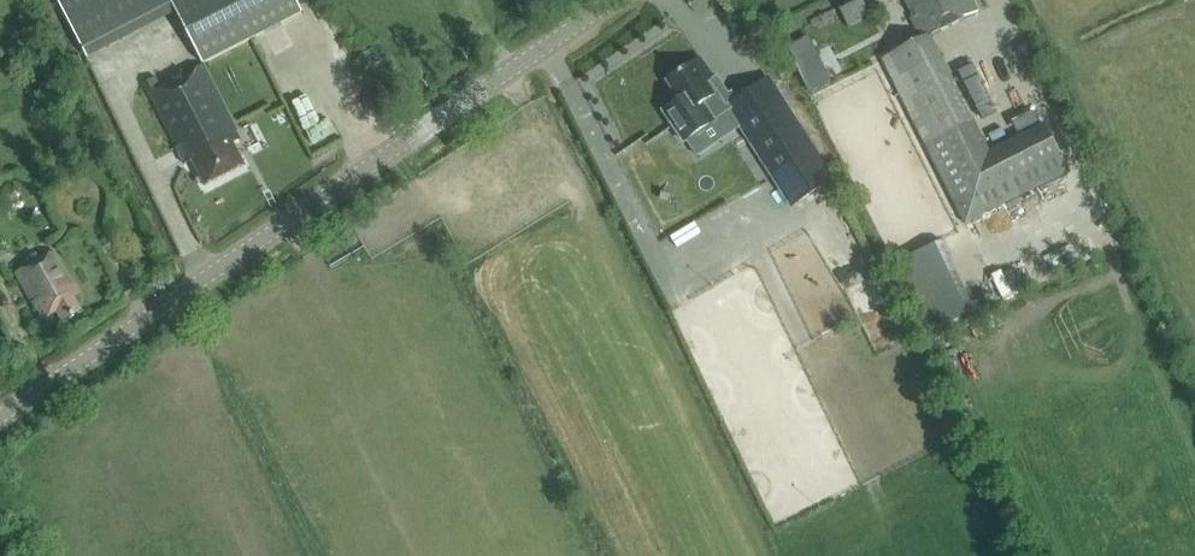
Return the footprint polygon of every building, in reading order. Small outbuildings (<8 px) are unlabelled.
[(297,0),(61,0),(91,56),(106,47),(175,11),(204,65),(304,14),(297,0)] [(850,10),(858,24),(878,13),(871,0),(868,0),(850,10)] [(931,36),(978,13),(972,0),(902,0),(923,41),(889,58),(971,221),(1069,171),(1046,125),(990,152),(931,36)] [(366,70),(381,63),(374,49),(359,57),(366,70)] [(667,81),(680,101),(664,111),(685,142),(715,122),(703,104),(715,95),(707,83),(714,79),(701,59),(667,81)] [(204,65),(162,86),(157,77),(144,84),(185,164),(193,160),(206,185),(244,165),(229,136),(237,131),(204,65)] [(975,310),(942,241),(896,263),(930,332),(975,310)] [(72,299),(79,296),(72,285),(70,286),(52,253),(38,261),(34,255),(26,260),(29,266),(15,274),(41,320),(55,312),(61,323),(79,312),(72,299)]
